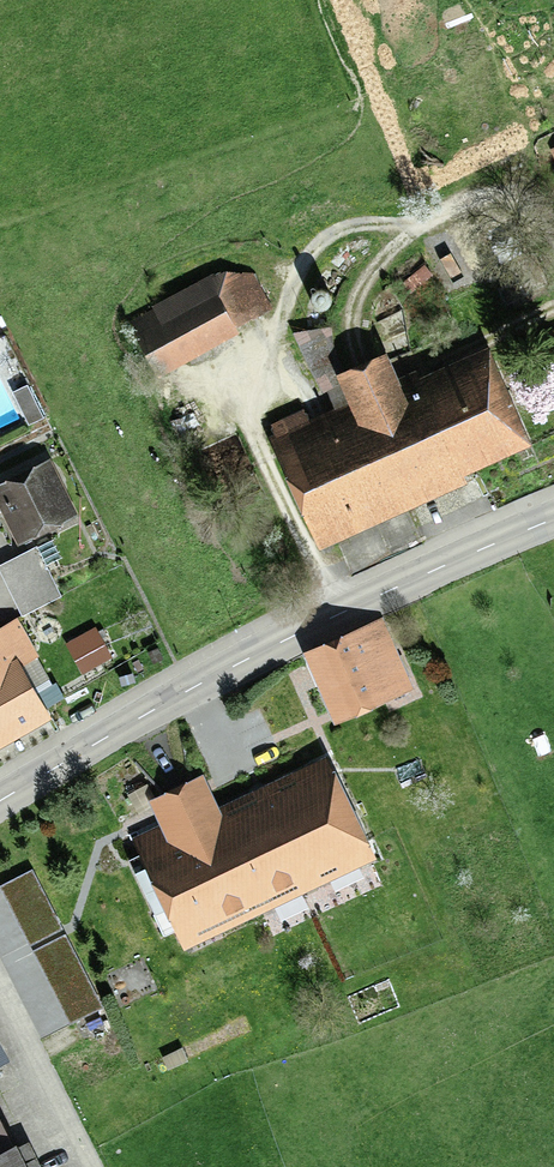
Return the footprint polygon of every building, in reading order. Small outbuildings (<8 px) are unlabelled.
[(409,291),(431,272),(423,263),(401,282),(409,291)] [(320,270),(320,274),(320,277),(322,280),(325,282),(328,283),(331,282),(334,281),(336,278),(338,275),(338,272),(336,269),(334,266),(331,265),(328,265),(325,266),(322,268),(320,270)] [(210,275),(209,272),(150,302),(152,306),(135,317),(131,325),(154,375),(239,331),(236,325),(273,307),(253,272),(226,268),(210,275)] [(312,288),(310,291),(310,295),(310,299),(312,302),(315,304),(319,305),(323,305),(326,303),(329,300),(330,297),(330,293),(329,290),(326,287),(323,285),(319,285),(315,286),(312,288)] [(309,311),(308,314),(308,317),(309,320),(311,323),(314,324),(317,325),(321,324),(323,322),(325,319),(326,316),(325,313),(324,310),(321,308),(318,307),(314,307),(311,308),(309,311)] [(268,434),(319,547),(468,480),(464,472),(533,442),(488,342),(401,381),(385,346),(342,368),(332,340),(332,329),(320,328),(293,331),(323,394),(328,392),(333,404),(307,416),(303,407),(270,422),(274,431),(268,434)] [(11,390),(28,423),(44,415),(27,382),(11,390)] [(71,515),(43,459),(0,481),(0,511),(16,542),(71,515)] [(60,594),(36,545),(0,562),(0,571),(21,613),(60,594)] [(38,655),(17,616),(0,625),(0,744),(51,716),(22,664),(38,655)] [(331,721),(413,688),(383,616),(302,649),(331,721)] [(65,642),(81,673),(107,660),(101,649),(106,646),(95,626),(65,642)] [(131,836),(183,947),(375,856),(326,753),(218,804),(202,771),(148,797),(160,822),(131,836)] [(62,927),(31,867),(0,883),(0,890),(28,944),(62,927)] [(69,1023),(103,1006),(65,932),(31,950),(69,1023)] [(9,1057),(0,1042),(0,1062),(9,1057)] [(188,1059),(182,1047),(161,1057),(167,1069),(188,1059)] [(15,1139),(11,1141),(0,1118),(0,1166),(29,1166),(15,1139)]
